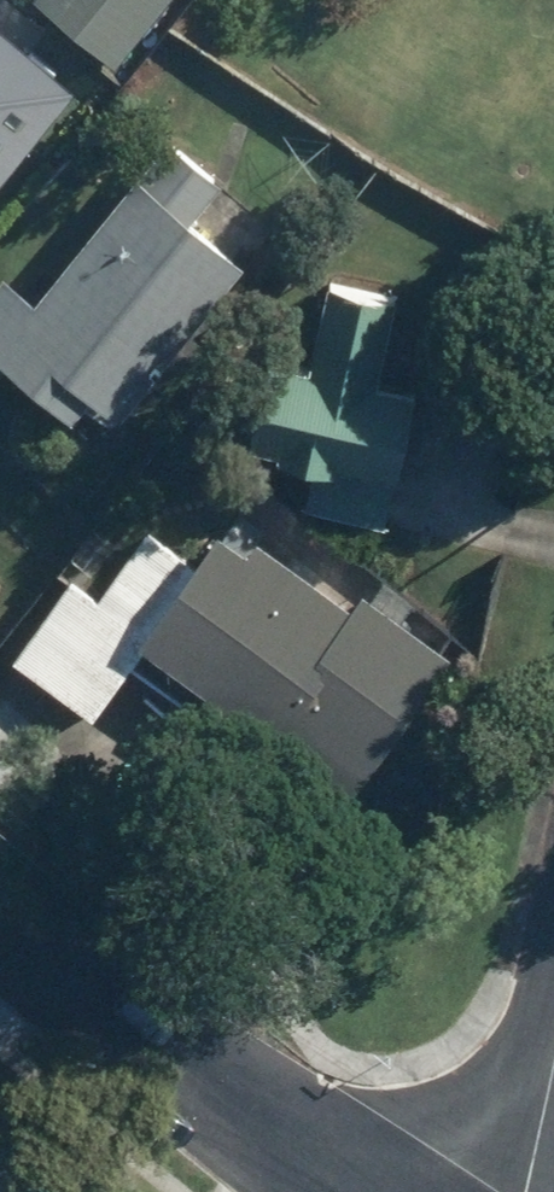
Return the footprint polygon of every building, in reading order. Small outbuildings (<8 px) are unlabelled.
[(122,52),(169,0),(64,0),(122,52)] [(90,84),(0,7),(0,187),(90,84)] [(11,262),(0,276),(0,340),(87,405),(104,382),(135,406),(253,255),(202,215),(231,174),(184,140),(157,179),(143,169),(49,290),(11,262)] [(269,361),(259,450),(417,467),(427,379),(391,375),(401,281),(330,274),(320,367),(269,361)] [(202,565),(158,632),(291,720),(372,774),(460,642),(379,588),(369,603),(236,514),(202,565)] [(158,632),(202,565),(149,530),(107,592),(75,571),(21,653),(106,710),(158,632)]
